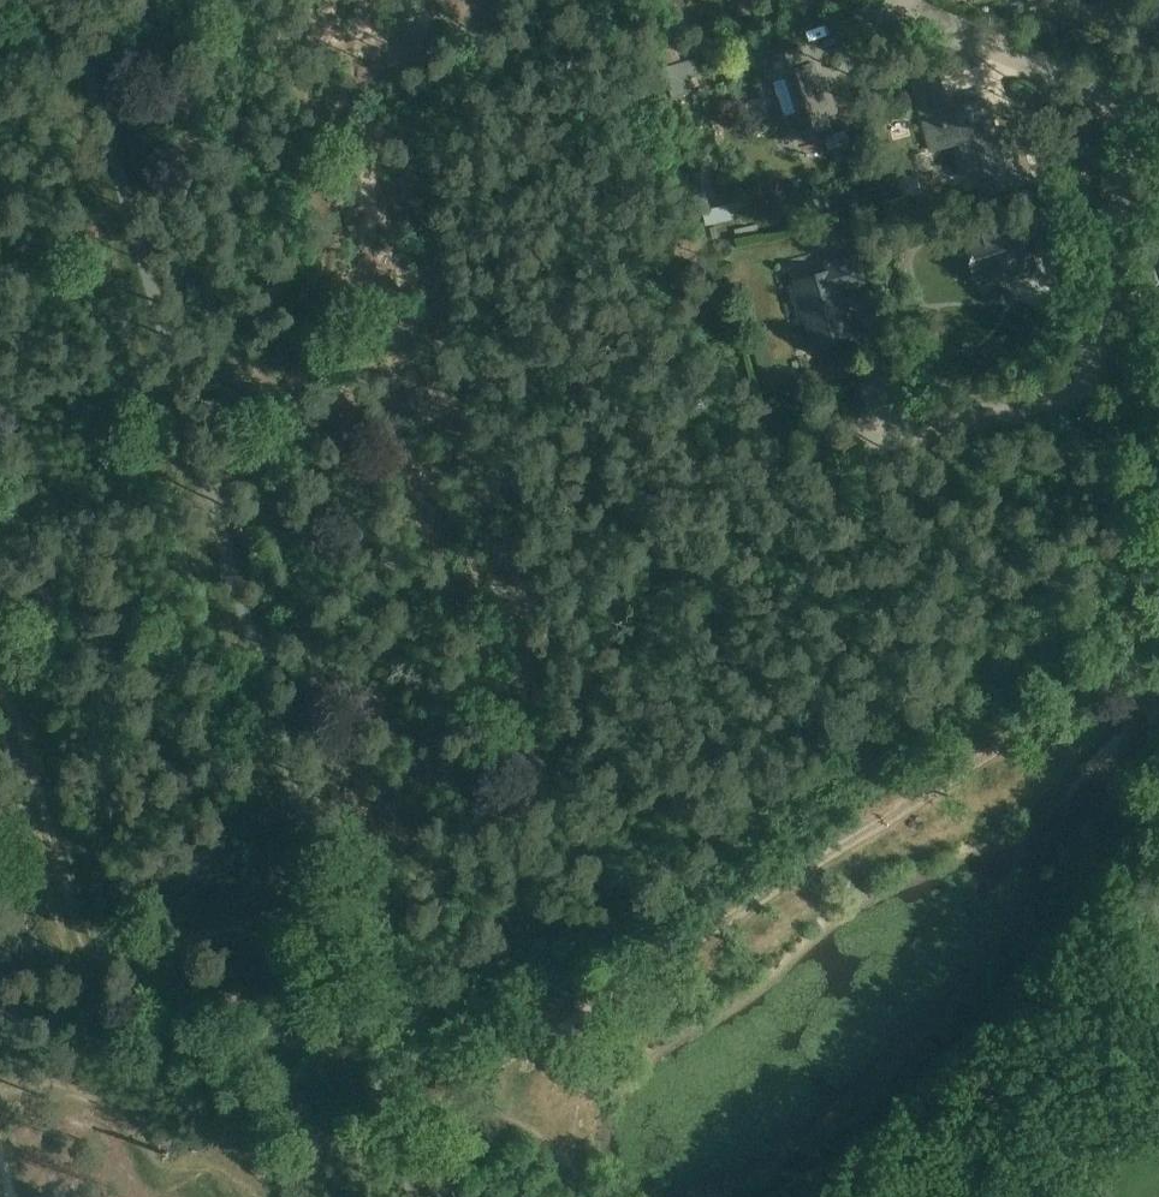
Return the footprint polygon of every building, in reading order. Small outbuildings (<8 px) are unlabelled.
[(676,44),(661,49),(665,63),(680,58),(676,44)] [(781,56),(764,61),(769,78),(773,76),(785,113),(789,114),(796,137),(807,133),(830,126),(826,114),(836,111),(828,85),(822,87),(815,64),(809,66),(803,48),(781,56)] [(674,101),(693,94),(688,78),(702,73),(697,57),(663,68),(674,101)] [(912,81),(931,148),(960,140),(971,178),(985,175),(990,193),(1033,181),(1020,133),(999,139),(988,99),(949,110),(939,73),(912,81)] [(739,218),(735,203),(709,209),(705,191),(698,193),(705,225),(739,218)] [(809,211),(828,206),(824,194),(805,199),(809,211)] [(1032,211),(1043,248),(1060,243),(1049,206),(1032,211)] [(965,238),(970,254),(976,278),(1012,267),(1016,277),(1037,271),(1023,221),(965,238)] [(808,321),(809,324),(815,347),(855,336),(843,293),(871,285),(862,252),(826,261),(829,272),(803,278),(815,320),(808,321)]
